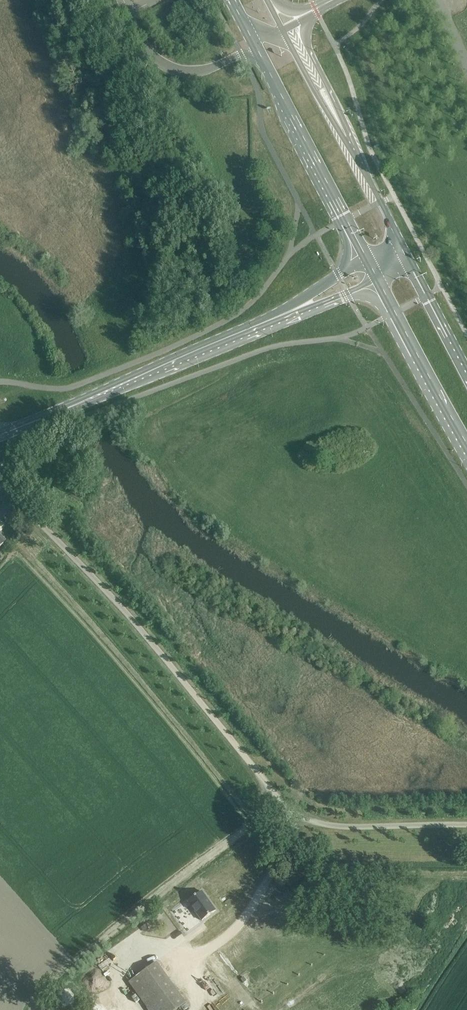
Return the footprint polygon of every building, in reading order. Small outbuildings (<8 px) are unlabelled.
[(188,901),(202,920),(216,910),(202,891),(188,901)] [(148,1009),(176,1009),(185,1003),(156,963),(129,982),(148,1009)]
